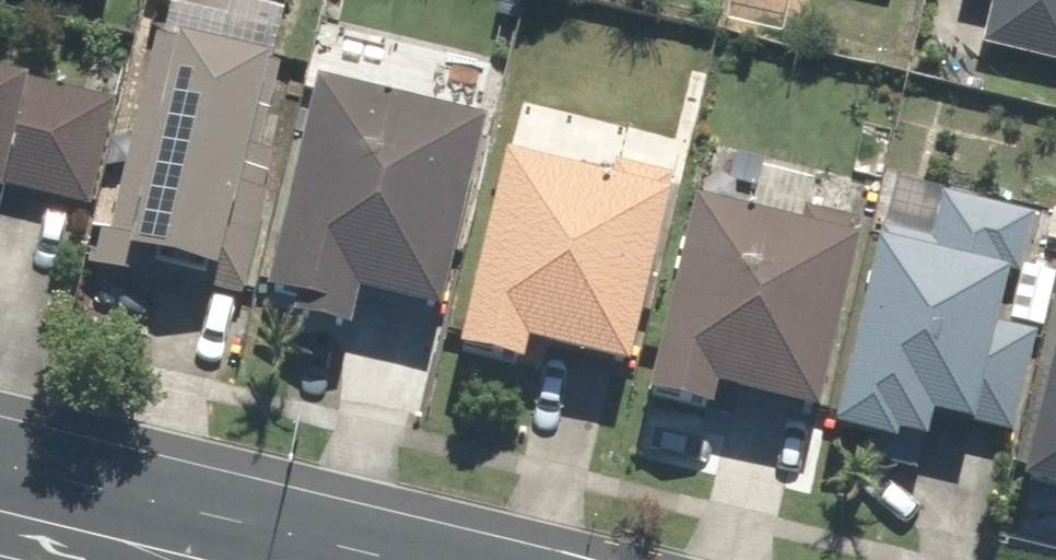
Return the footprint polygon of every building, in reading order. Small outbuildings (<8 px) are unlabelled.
[(942,45),(1055,71),(1055,0),(952,0),(942,45)] [(90,234),(80,277),(157,295),(161,281),(207,292),(261,70),(147,42),(99,237),(90,234)] [(4,198),(85,217),(111,111),(0,84),(0,212),(4,198)] [(299,94),(243,325),(336,348),(345,309),(428,329),(475,136),(299,94)] [(489,159),(439,368),(508,385),(513,361),(616,386),(665,183),(606,168),(602,186),(489,159)] [(880,184),(817,444),(881,460),(883,452),(911,459),(918,431),(959,441),(997,286),(1014,290),(1031,220),(880,184)] [(680,205),(629,414),(694,429),(700,406),(805,432),(854,229),(794,215),(790,232),(680,205)] [(1004,501),(1055,513),(1055,362),(1038,358),(1004,501)]
